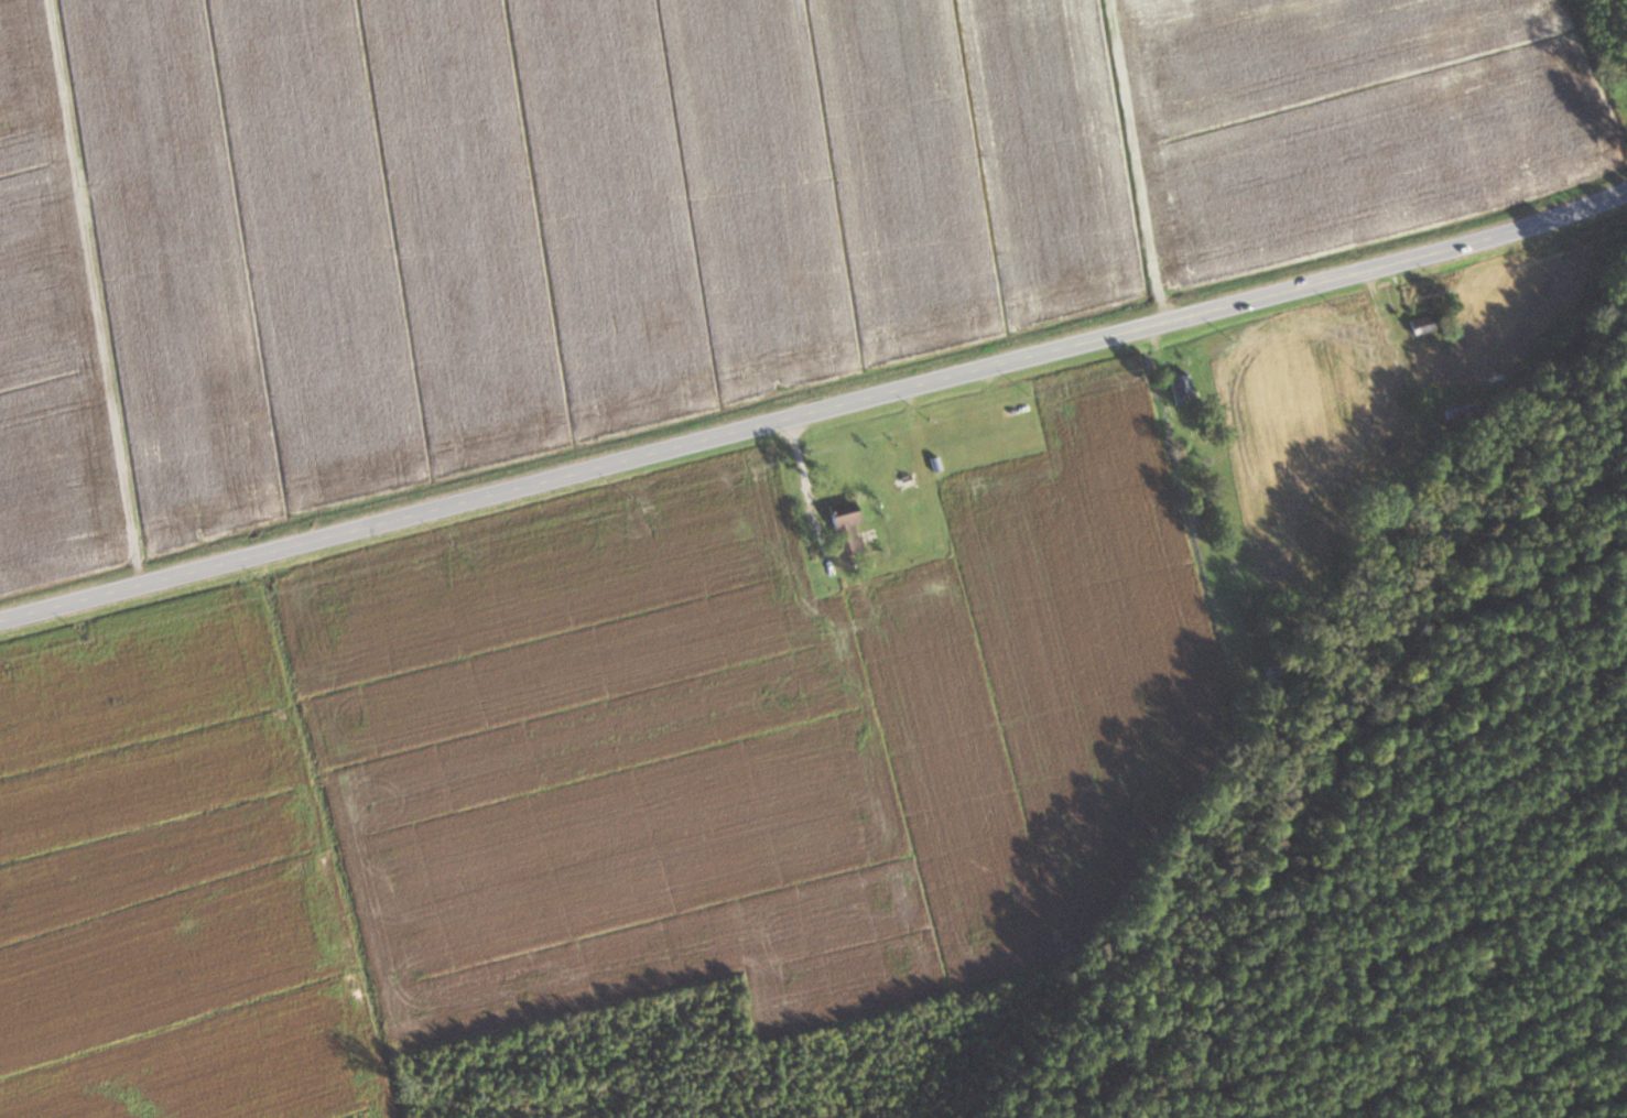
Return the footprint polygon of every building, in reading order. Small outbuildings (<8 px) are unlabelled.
[(1433,330),(1430,314),(1407,319),(1410,335),(1433,330)] [(1168,377),(1172,398),(1191,394),(1186,373),(1168,377)] [(1475,408),(1473,403),(1445,413),(1447,418),(1475,408)] [(1027,410),(1026,404),(1004,410),(1005,416),(1027,410)] [(852,532),(843,510),(828,516),(837,538),(852,532)]
